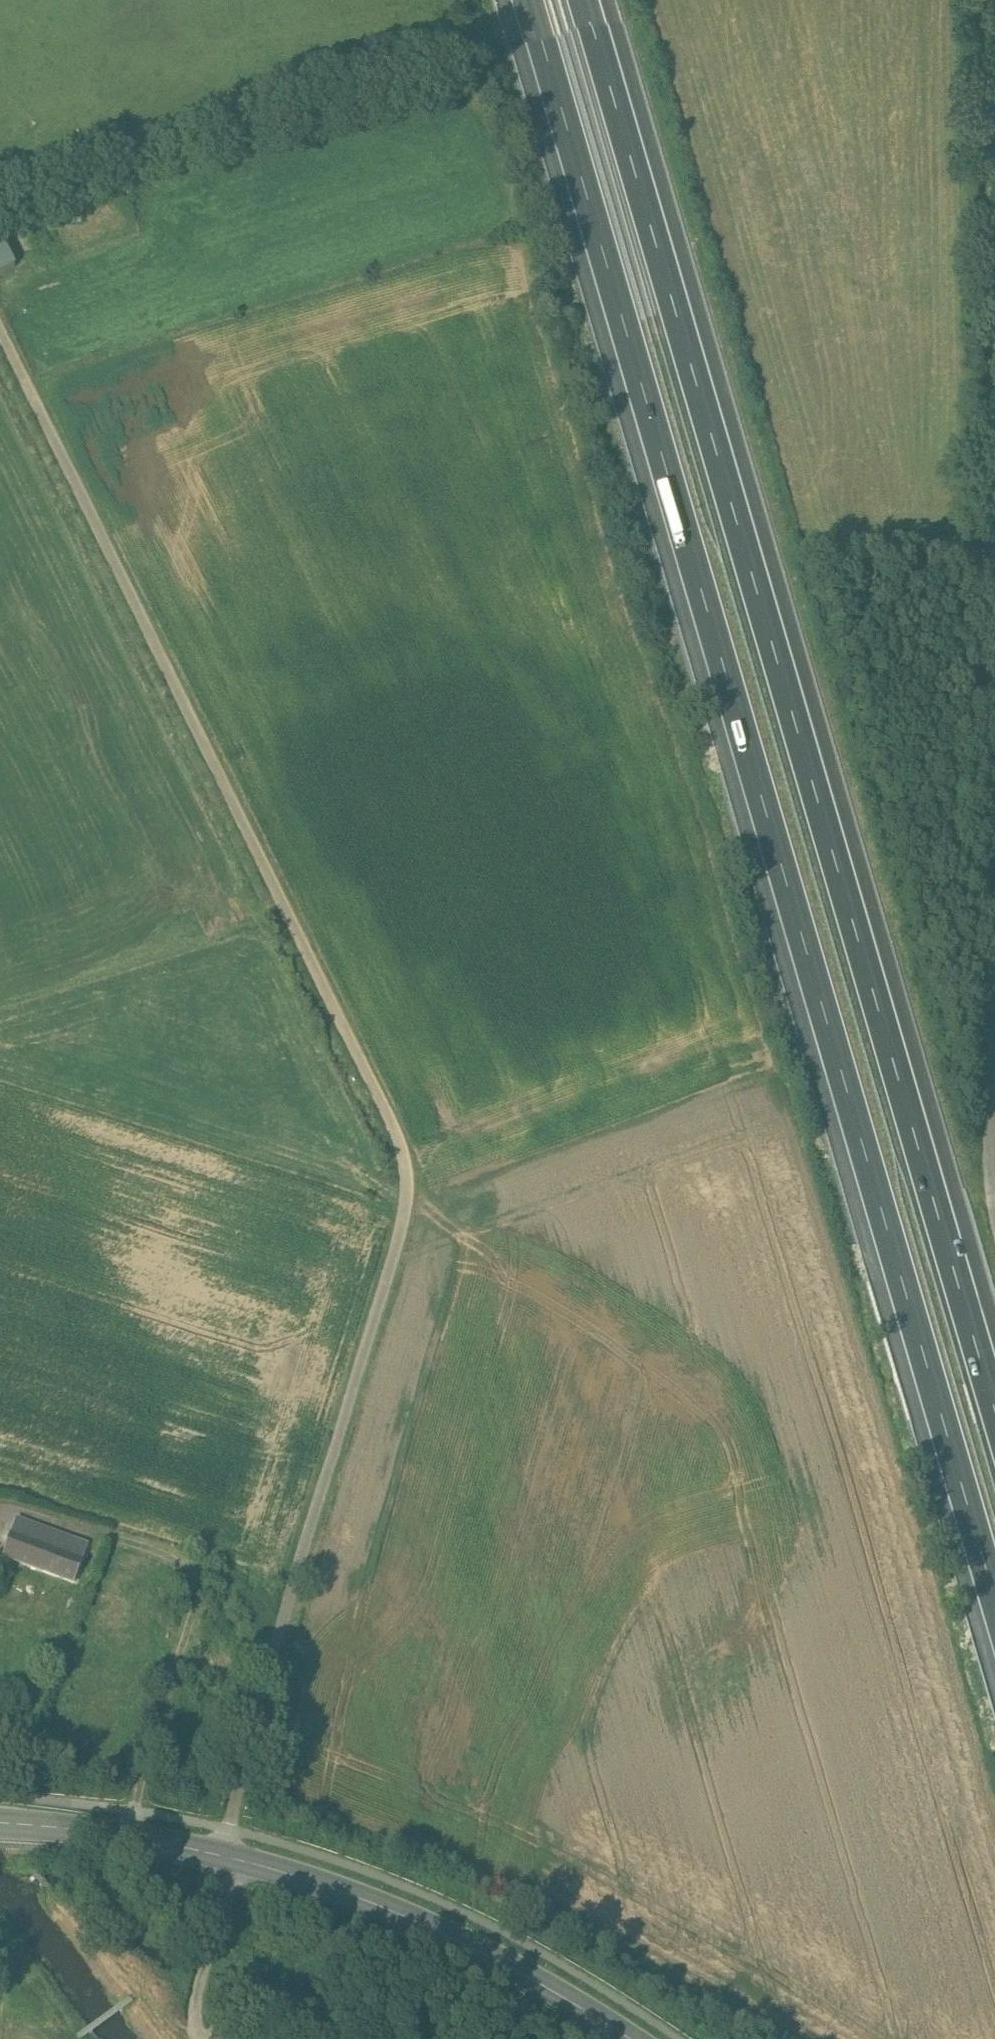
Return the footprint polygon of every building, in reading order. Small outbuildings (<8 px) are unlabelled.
[(15,268),(0,238),(0,276),(15,268)] [(61,1551),(34,1541),(39,1527),(16,1518),(3,1556),(74,1582),(88,1545),(67,1537),(61,1551)]
